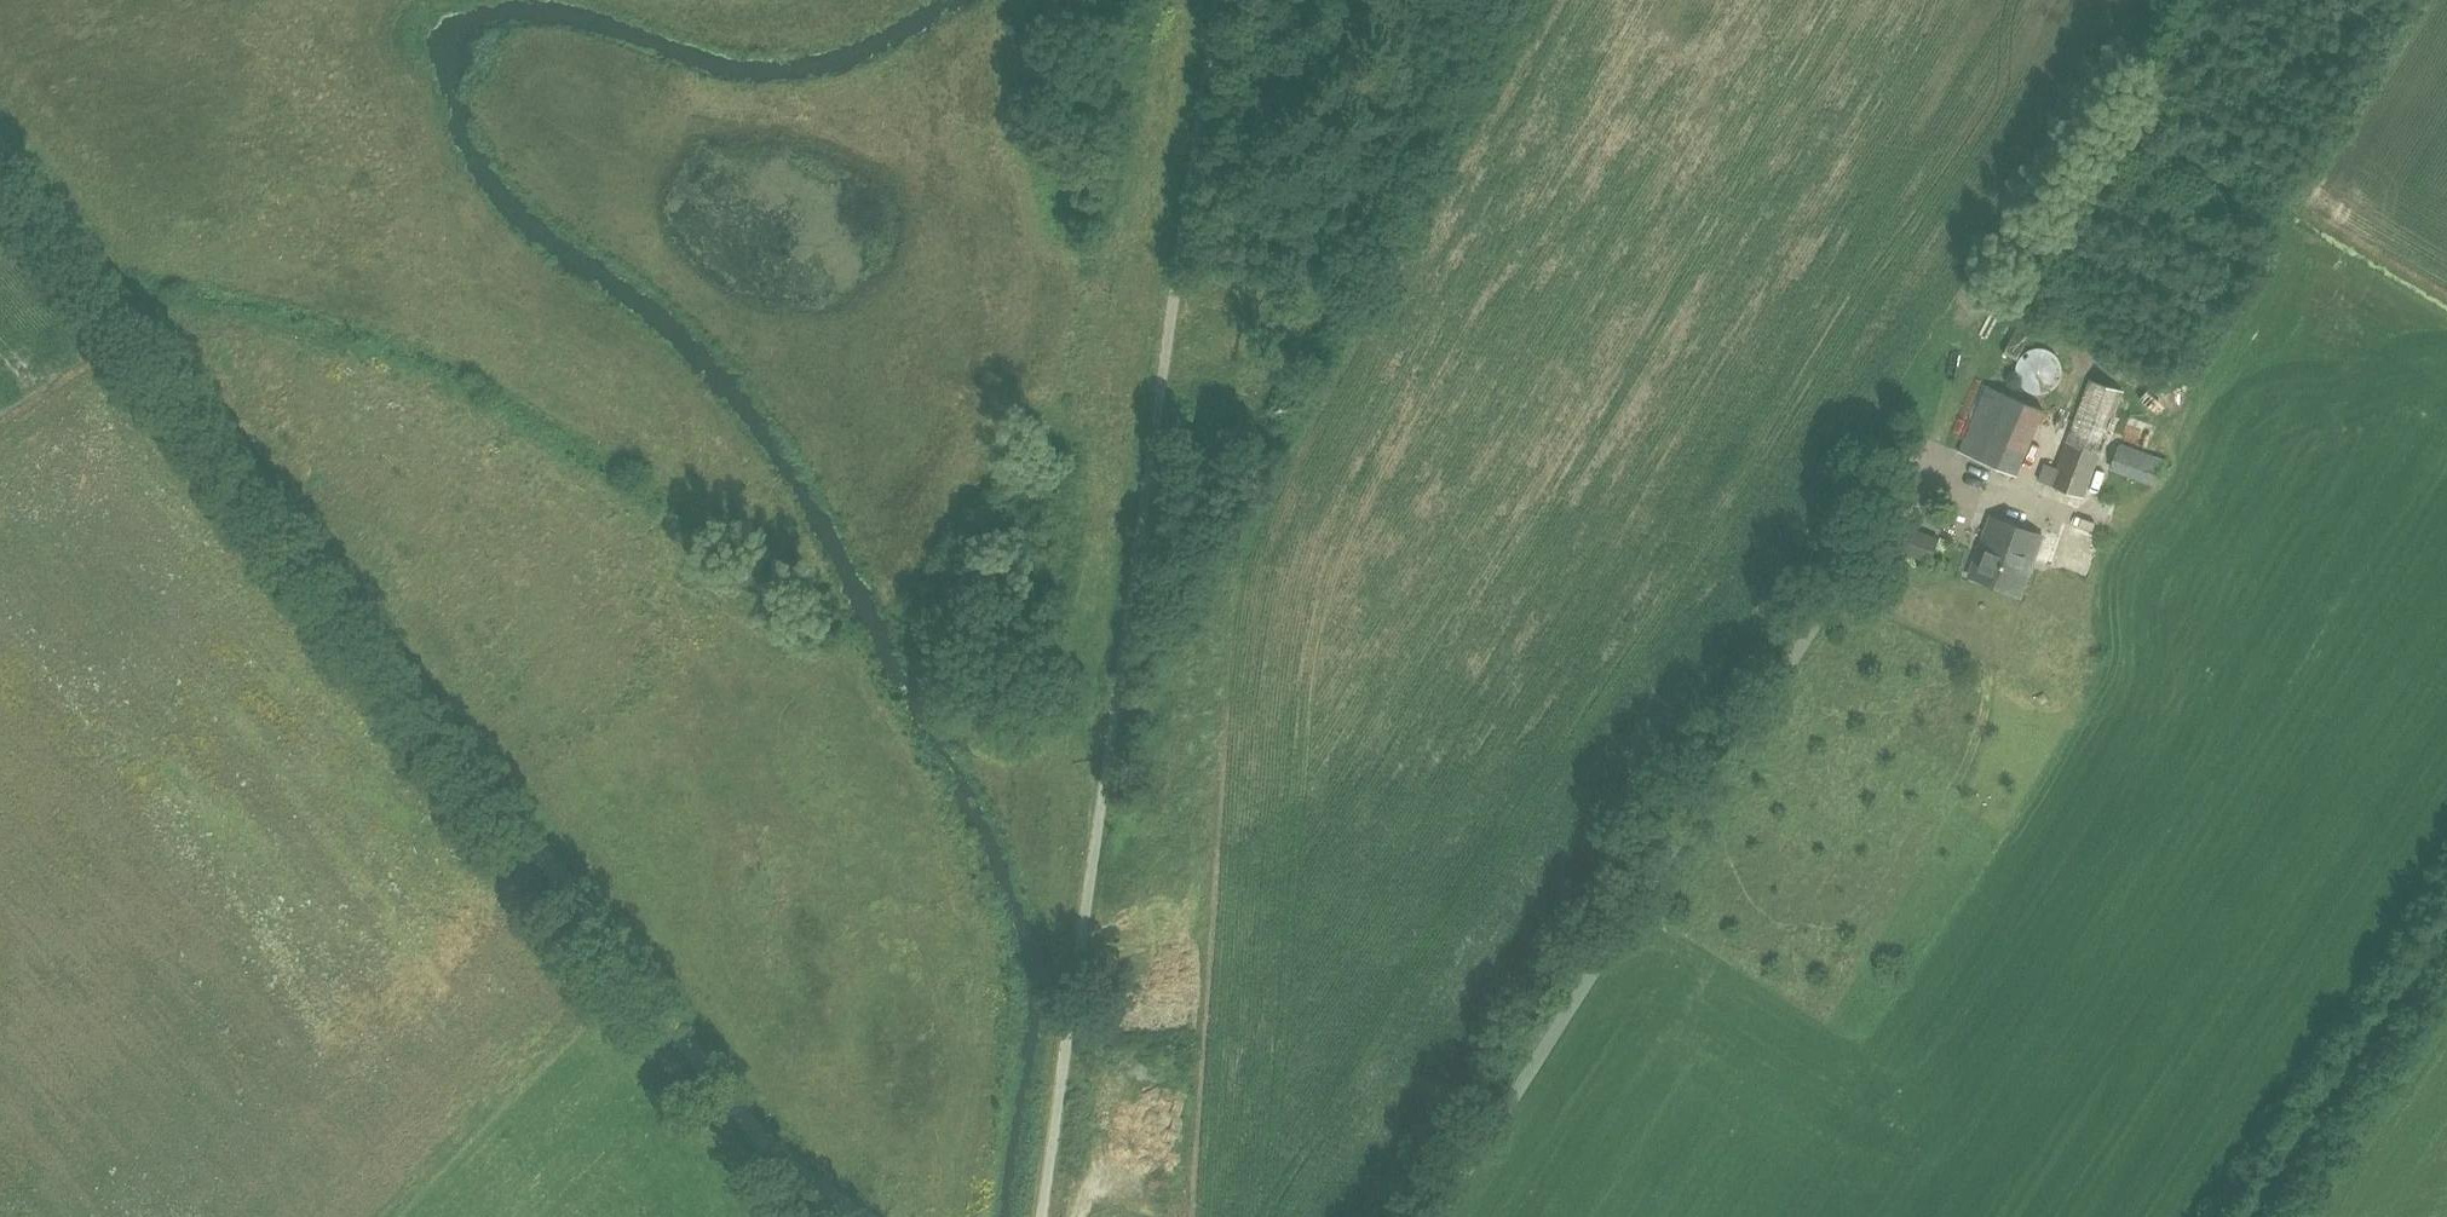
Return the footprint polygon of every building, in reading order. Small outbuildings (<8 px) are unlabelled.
[(2061,375),(2062,371),(2061,367),(2060,363),(2059,359),(2056,356),(2053,353),(2050,351),(2046,349),(2043,348),(2039,348),(2035,348),(2031,349),(2027,351),(2024,353),(2021,356),(2019,359),(2017,363),(2016,367),(2015,371),(2016,375),(2017,379),(2019,382),(2021,386),(2024,388),(2027,391),(2031,392),(2035,393),(2039,394),(2043,393),(2046,392),(2050,391),(2053,388),(2056,386),(2059,382),(2060,379),(2061,375)] [(2083,498),(2123,392),(2089,379),(2056,468),(2045,464),(2038,482),(2083,498)] [(1974,457),(2002,391),(1988,385),(1959,451),(1974,457)] [(2030,403),(2002,391),(1974,457),(2002,469),(2030,403)] [(2155,485),(2165,459),(2120,443),(2110,469),(2155,485)] [(2020,595),(2042,536),(1991,516),(1969,576),(2020,595)] [(1930,563),(1939,538),(1908,525),(1897,550),(1930,563)]
